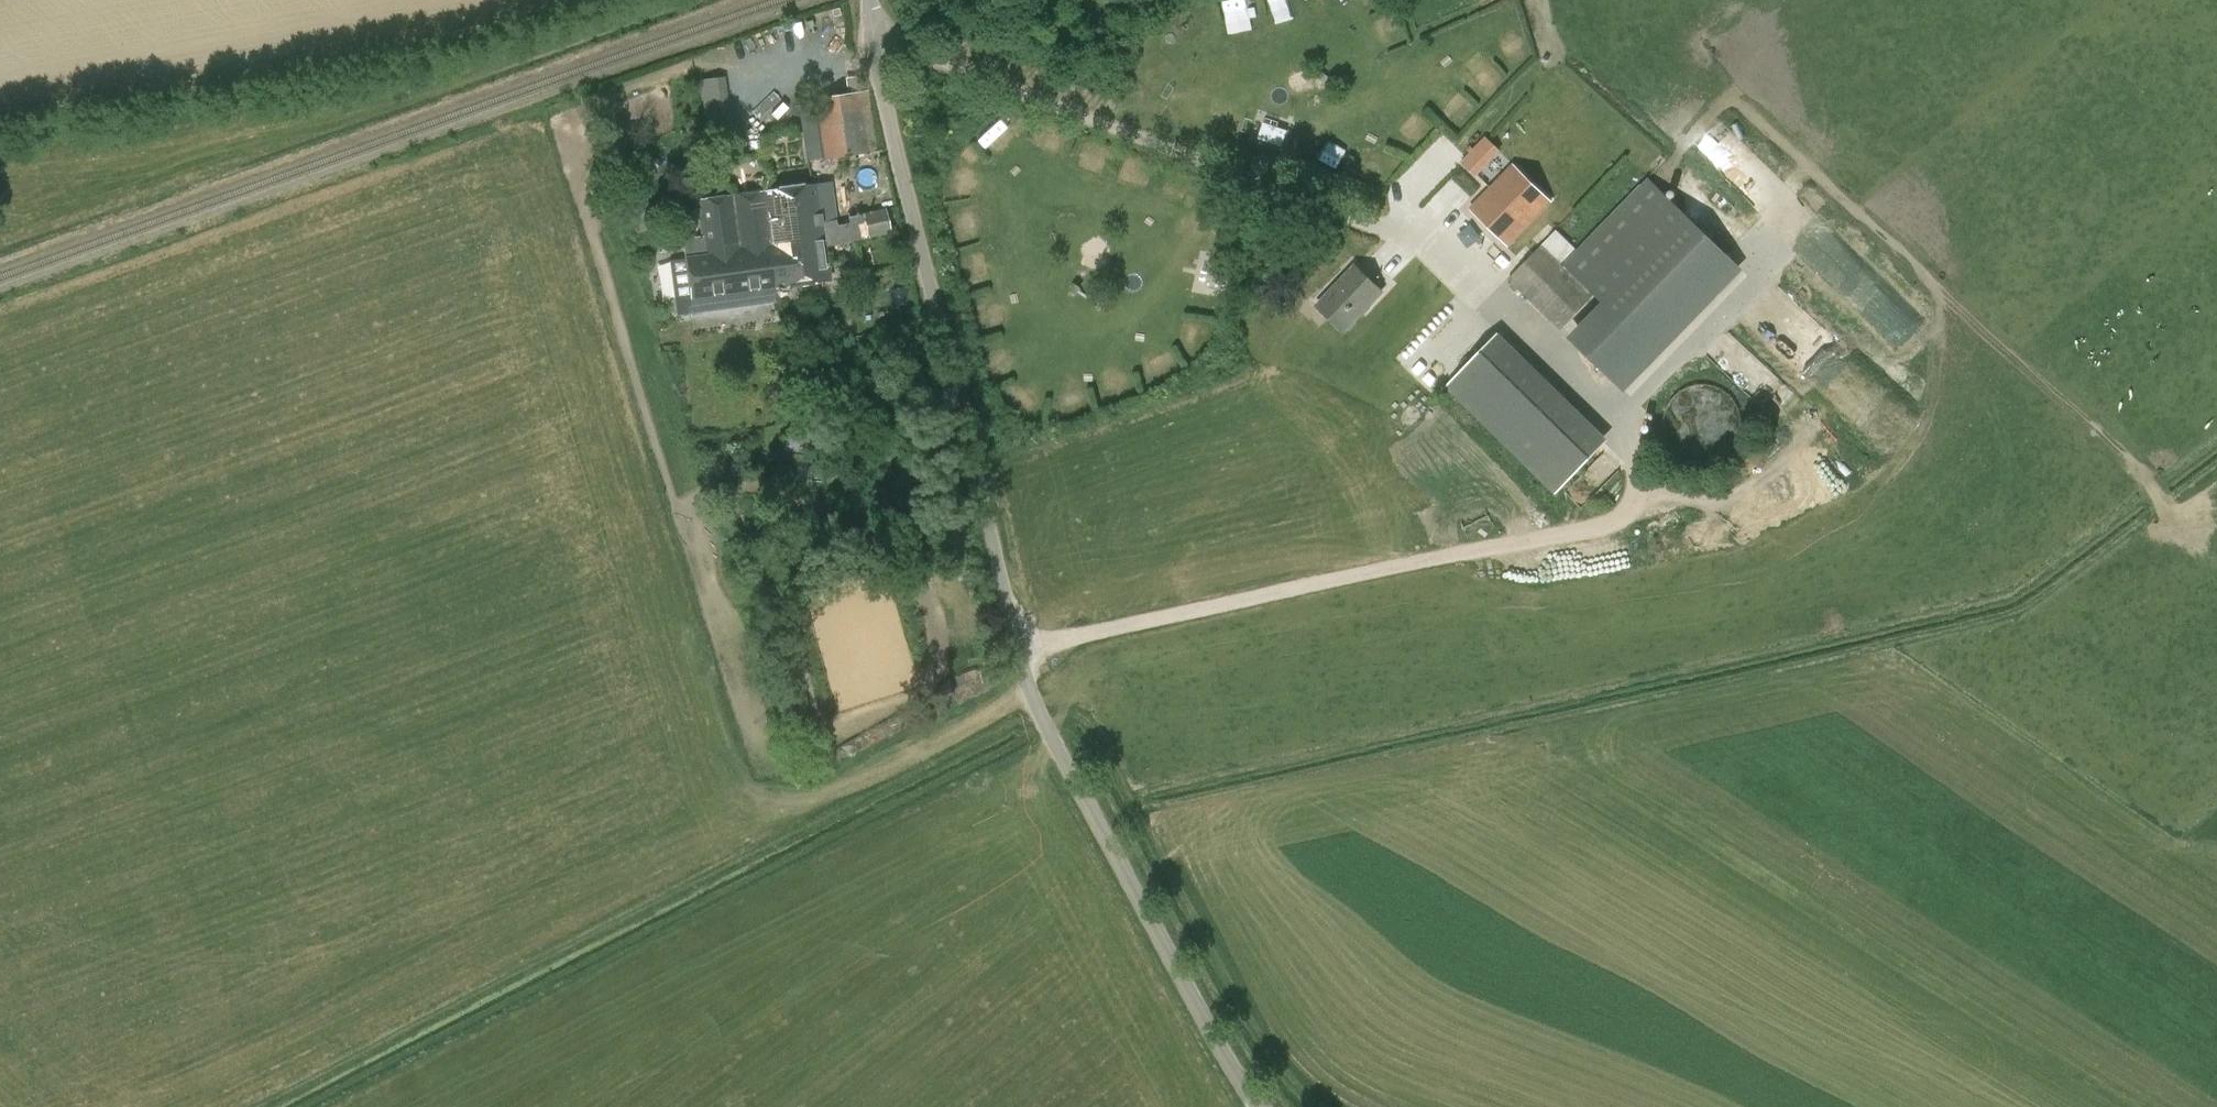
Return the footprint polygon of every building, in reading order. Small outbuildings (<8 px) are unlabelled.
[(730,76),(706,76),(704,136),(729,137),(730,76)] [(813,97),(814,107),(800,109),(807,160),(821,158),(822,160),(877,152),(869,91),(813,97)] [(1286,149),(1295,120),(1260,108),(1251,138),(1286,149)] [(1513,164),(1470,209),(1508,245),(1551,201),(1513,164)] [(816,184),(764,192),(763,191),(695,200),(700,237),(682,239),(691,298),(777,287),(777,288),(830,281),(825,246),(891,231),(886,206),(821,220),(816,184)] [(1561,330),(1595,294),(1564,265),(1541,244),(1508,280),(1561,330)] [(1355,268),(1317,308),(1344,333),(1381,293),(1355,268)] [(1488,344),(1446,386),(1557,494),(1599,451),(1488,344)] [(1665,411),(1664,422),(1665,434),(1670,444),(1678,453),(1688,459),(1699,461),(1711,460),(1721,456),(1730,449),(1737,440),(1740,429),(1740,417),(1737,406),(1731,397),(1722,389),(1711,385),(1700,384),(1688,387),(1678,392),(1670,401),(1665,411)]
